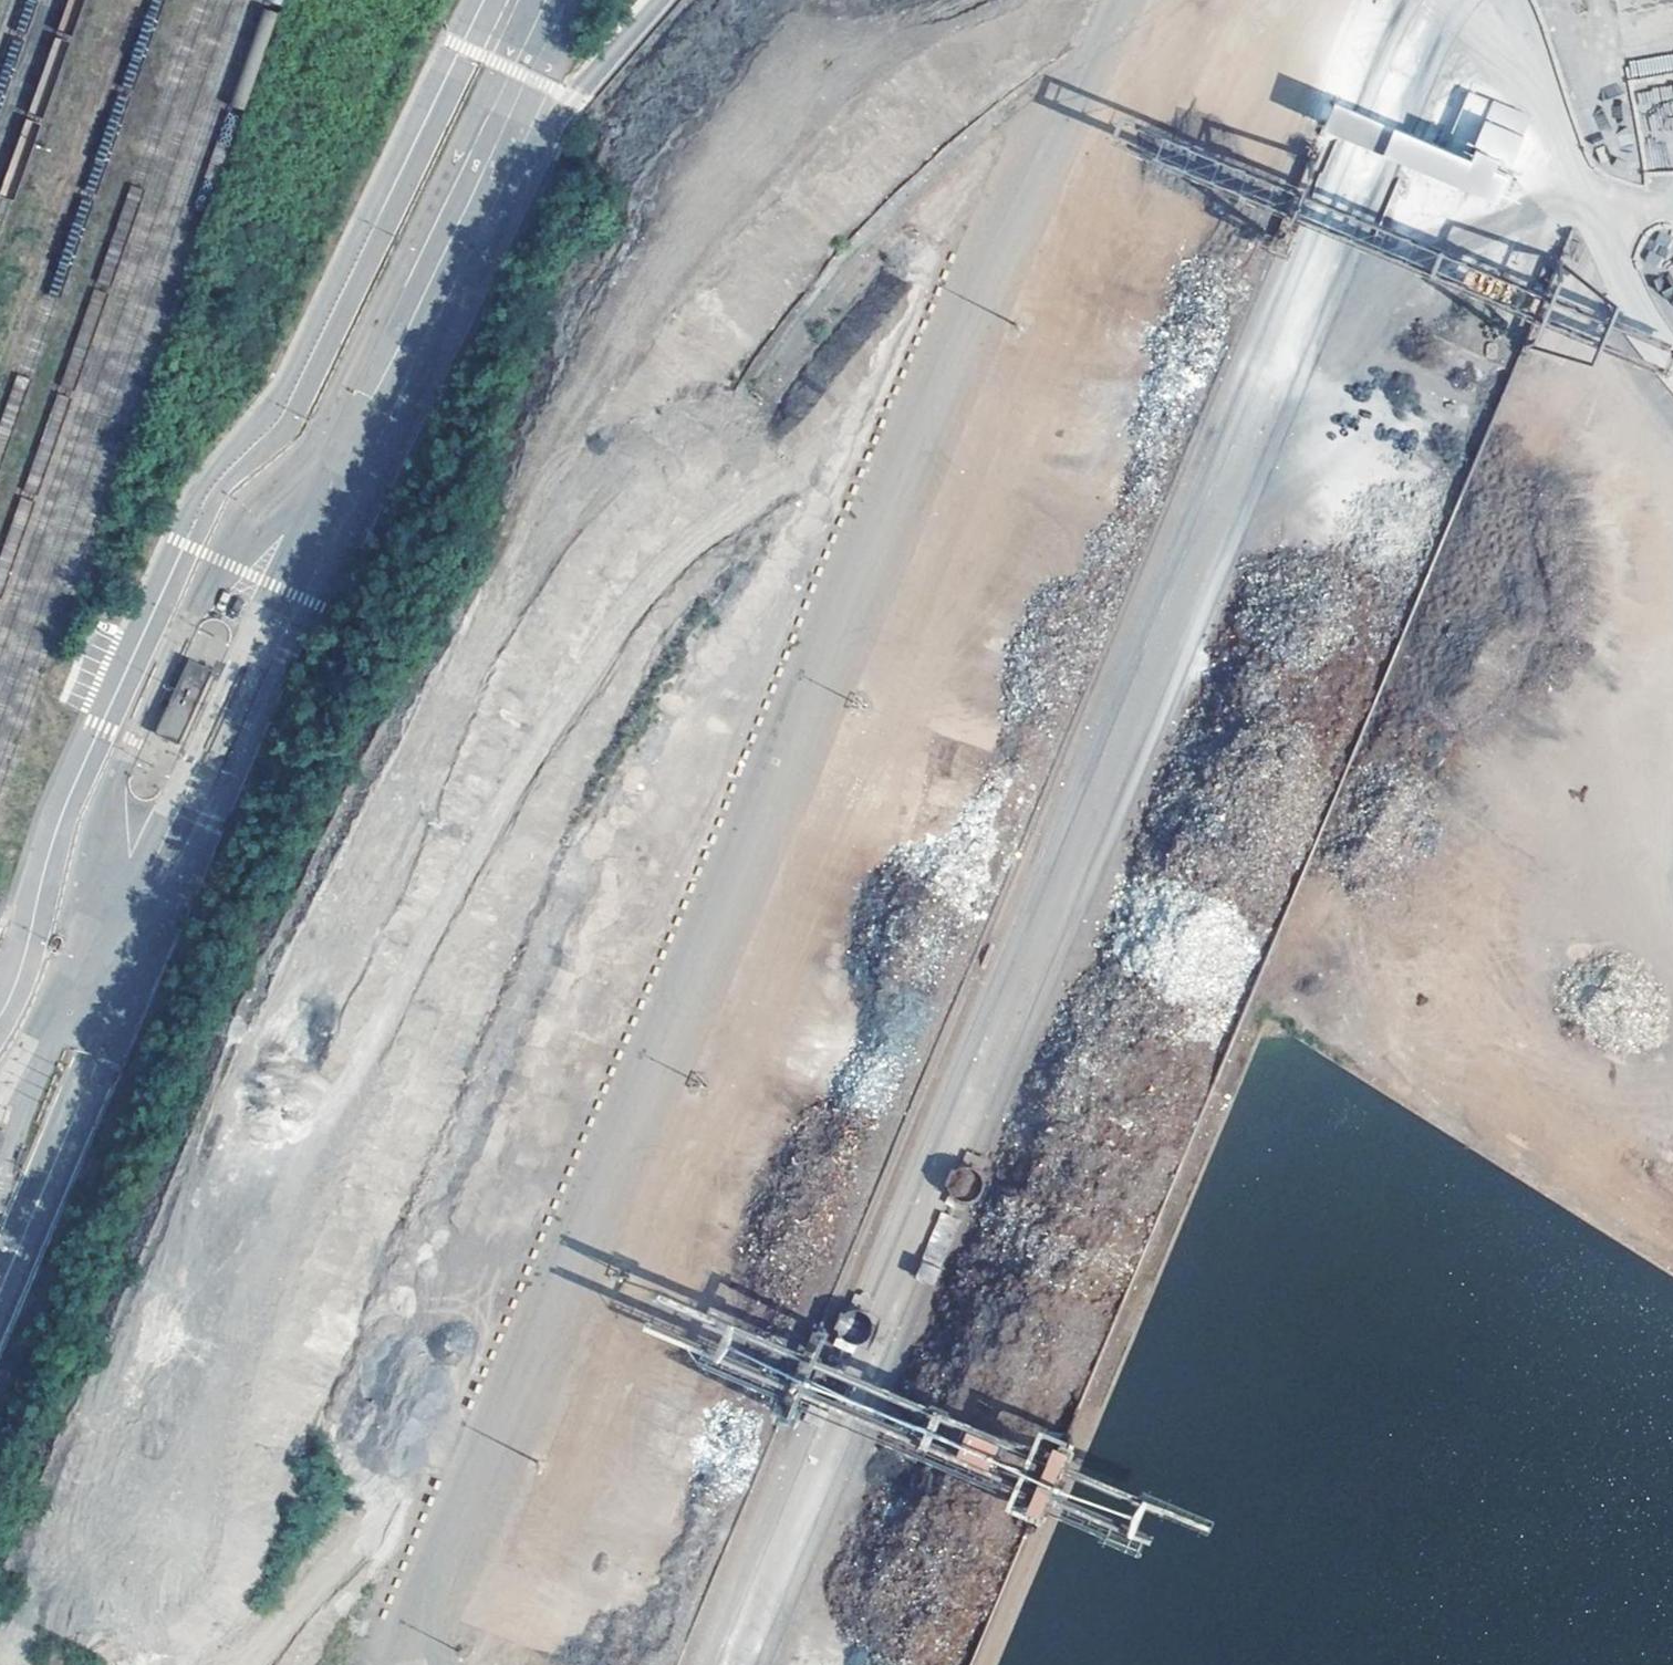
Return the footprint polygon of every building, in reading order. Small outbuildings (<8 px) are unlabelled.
[(1501,166),(1510,169),(1530,115),(1491,101),(1468,161),(1450,155),(1440,181),(1489,199),(1501,166)] [(183,743),(213,669),(187,659),(157,733),(183,743)] [(1340,771),(1322,762),(1315,782),(1333,789),(1340,771)] [(1058,1481),(1065,1455),(1051,1451),(1044,1477),(1058,1481)]
